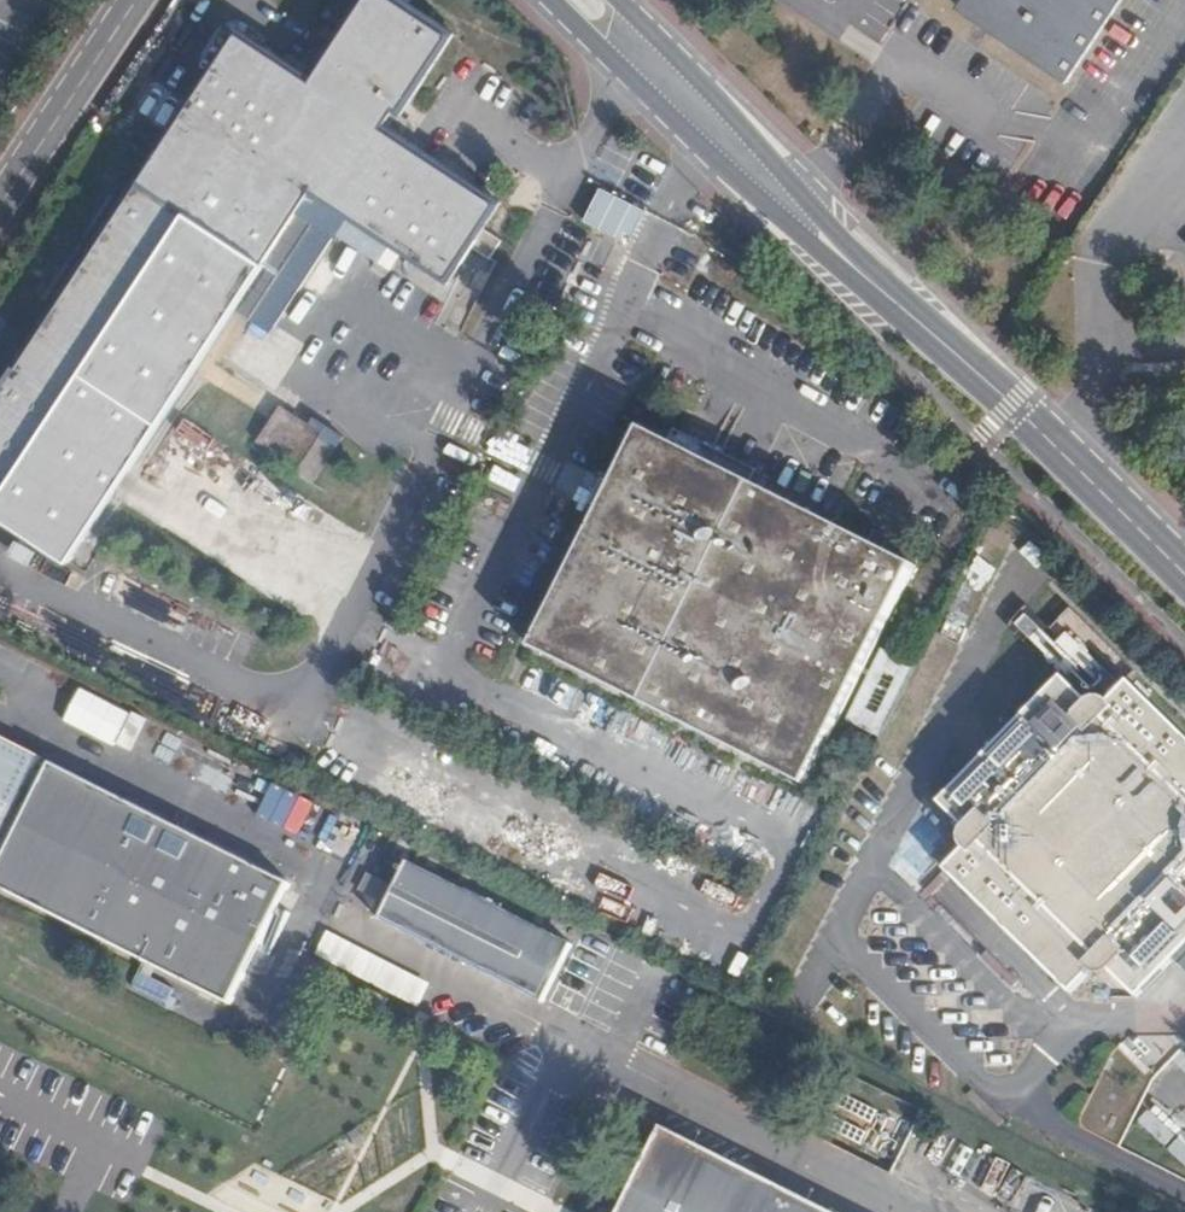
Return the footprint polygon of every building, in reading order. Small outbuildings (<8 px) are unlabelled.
[(179,124),(141,181),(138,181),(0,389),(0,516),(66,561),(238,304),(274,327),(292,301),(303,283),(321,257),(332,241),(336,234),(393,271),(404,254),(449,284),(473,249),(480,254),(489,259),(501,242),(482,229),(498,202),(385,128),(386,125),(395,112),(400,115),(453,34),(401,0),(364,0),(322,63),(320,69),(312,80),(240,32),(190,107),(179,124)] [(958,8),(1067,81),(1122,0),(964,0),(958,8)] [(157,110),(179,124),(190,107),(151,82),(127,122),(143,133),(157,110)] [(418,127),(400,115),(395,112),(386,125),(408,140),(413,134),(418,127)] [(645,213),(600,187),(584,223),(629,247),(645,213)] [(332,241),(321,257),(334,266),(345,249),(332,241)] [(303,283),(292,301),(304,309),(317,293),(303,283)] [(290,418),(272,447),(289,457),(307,429),(290,418)] [(591,678),(804,786),(913,568),(881,551),(643,430),(613,487),(587,537),(531,648),(591,678)] [(566,527),(587,537),(613,487),(591,475),(582,493),(566,527)] [(1126,679),(1106,698),(1097,694),(1090,694),(1081,696),(1057,671),(932,797),(957,822),(956,838),(960,847),(941,866),(1066,992),(1086,973),(1095,976),(1103,977),(1109,974),(1133,998),(1184,947),(1184,739),(1126,679)] [(50,760),(0,860),(0,886),(229,1001),(290,881),(50,760)] [(542,1002),(543,1000),(571,946),(406,863),(378,920),(542,1002)] [(1140,1029),(1127,1045),(1157,1070),(1170,1054),(1140,1029)] [(1081,1127),(1116,1147),(1131,1117),(1149,1082),(1154,1076),(1122,1043),(1110,1055),(1081,1111),(1078,1120),(1081,1127)] [(661,1127),(618,1211),(831,1211),(661,1127)]
